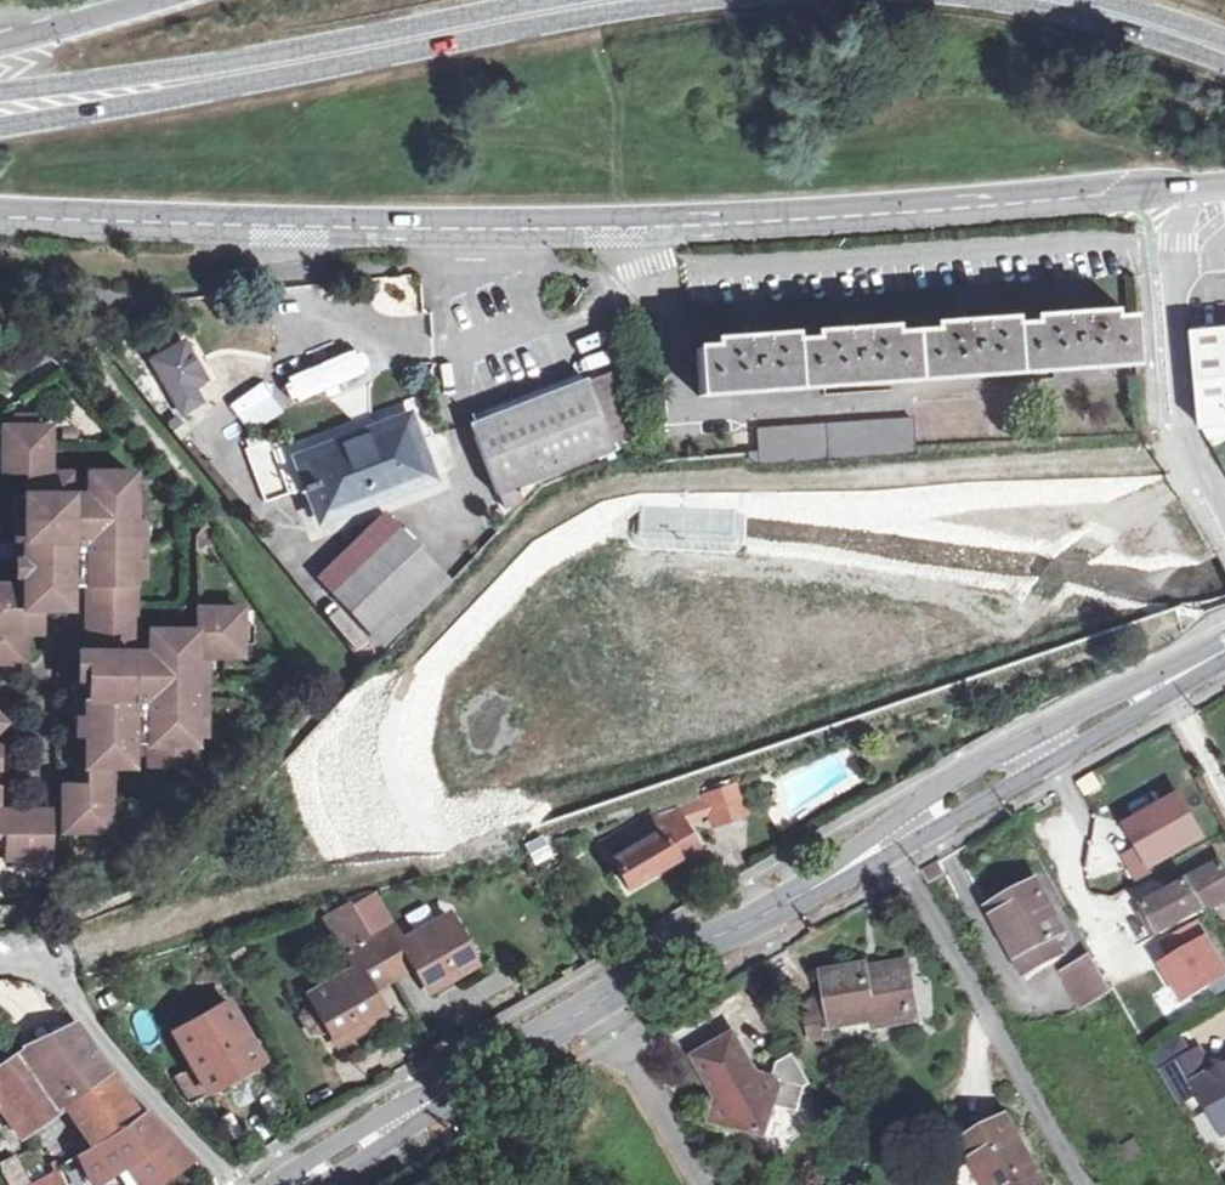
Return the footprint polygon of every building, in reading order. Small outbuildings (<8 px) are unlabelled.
[(735,347),(696,349),(699,397),(1137,366),(1133,316),(1094,320),(1093,312),(1083,313),(1083,306),(1065,307),(1065,315),(1055,315),(1056,323),(994,326),(994,319),(983,320),(982,313),(965,314),(966,322),(956,323),(956,332),(873,336),(873,328),(863,329),(862,322),(846,323),(846,330),(836,331),(837,340),(775,343),(774,334),(763,335),(763,329),(746,330),(746,337),(735,338),(735,347)] [(1190,327),(1202,424),(1224,422),(1224,324),(1190,327)] [(184,341),(153,359),(174,397),(206,379),(199,367),(194,365),(190,358),(191,353),(184,341)] [(285,392),(323,375),(315,358),(278,376),(285,392)] [(609,377),(589,384),(610,441),(631,434),(609,377)] [(587,379),(471,424),(497,493),(502,495),(507,510),(524,504),(520,488),(614,451),(610,441),(589,384),(587,379)] [(408,418),(299,458),(321,517),(430,477),(408,418)] [(913,420),(758,432),(759,451),(748,452),(748,457),(753,463),(760,463),(759,466),(915,454),(913,420)] [(51,427),(4,427),(3,470),(27,472),(27,496),(27,517),(26,539),(26,559),(26,584),(0,584),(0,661),(25,660),(25,630),(25,607),(44,608),(72,608),(73,597),(73,586),(89,585),(90,596),(90,602),(96,607),(135,608),(135,566),(135,537),(135,512),(135,494),(135,473),(90,472),(90,482),(91,494),(72,496),(72,482),(72,473),(52,472),(51,427)] [(91,494),(90,482),(72,482),(72,496),(91,494)] [(147,494),(135,494),(135,512),(147,513),(147,494)] [(27,517),(27,496),(13,496),(13,517),(27,517)] [(733,511),(639,509),(637,532),(641,538),(645,540),(732,541),(736,538),(736,513),(733,511)] [(220,541),(207,522),(198,532),(199,551),(220,541)] [(452,582),(401,531),(335,593),(385,645),(452,582)] [(146,538),(135,537),(135,566),(147,566),(146,538)] [(26,559),(26,539),(13,538),(12,559),(26,559)] [(73,586),(73,597),(90,596),(89,585),(73,586)] [(96,607),(90,602),(90,617),(89,630),(128,630),(134,633),(135,617),(135,608),(96,607)] [(44,630),(44,608),(25,607),(25,630),(44,630)] [(128,630),(89,630),(88,683),(88,715),(87,768),(110,767),(133,767),(133,753),(133,743),(148,743),(148,753),(148,768),(198,767),(198,716),(198,684),(199,656),(244,658),(244,645),(243,624),(243,608),(200,608),(199,630),(149,630),(150,641),(150,654),(134,654),(134,641),(134,633),(128,630)] [(243,624),(244,645),(254,645),(253,624),(243,624)] [(150,641),(134,641),(134,654),(150,654),(150,641)] [(88,715),(88,683),(77,684),(76,715),(88,715)] [(208,684),(198,684),(198,716),(207,717),(208,684)] [(0,714),(0,731),(11,724),(0,714)] [(133,743),(133,753),(148,753),(148,743),(133,743)] [(110,767),(87,768),(75,767),(75,786),(111,785),(110,767)] [(75,786),(64,786),(65,832),(111,830),(111,785),(75,786)] [(1122,857),(1136,883),(1211,841),(1183,791),(1126,823),(1139,847),(1122,857)] [(608,844),(629,882),(697,842),(677,809),(656,816),(608,844)] [(0,811),(0,846),(8,847),(9,811),(0,811)] [(52,811),(9,811),(8,847),(8,856),(53,855),(52,811)] [(971,874),(964,862),(948,870),(955,883),(971,874)] [(1145,907),(1161,934),(1164,932),(1181,961),(1182,960),(1214,942),(1199,915),(1224,899),(1224,870),(1222,864),(1145,907)] [(1039,884),(991,910),(1027,973),(1062,952),(1056,940),(1067,934),(1039,884)] [(346,949),(369,936),(349,899),(326,913),(346,949)] [(1107,931),(1096,913),(1085,920),(1096,938),(1107,931)] [(369,936),(392,976),(415,963),(430,990),(456,975),(452,968),(474,955),(450,914),(404,940),(393,923),(369,936)] [(369,988),(392,976),(369,936),(346,949),(357,966),(309,993),(312,997),(331,1028),(333,1033),(355,1022),(360,1029),(386,1015),(369,988)] [(1224,966),(1224,962),(1214,942),(1182,960),(1193,982),(1224,966)] [(479,962),(474,955),(452,968),(456,975),(479,962)] [(1092,957),(1064,974),(1081,1006),(1110,990),(1092,957)] [(868,966),(825,973),(830,999),(834,1024),(836,1024),(836,1027),(875,1021),(876,1027),(914,1021),(910,1001),(916,999),(910,967),(869,973),(868,966)] [(331,1028),(312,997),(304,1014),(312,1030),(331,1028)] [(834,1024),(830,999),(807,1003),(813,1029),(825,1027),(826,1035),(837,1034),(836,1027),(836,1024),(834,1024)] [(178,1077),(194,1103),(211,1093),(232,1080),(264,1062),(227,1001),(174,1032),(195,1068),(178,1077)] [(355,1022),(333,1033),(338,1042),(360,1029),(355,1022)] [(95,1146),(141,1115),(74,1024),(22,1050),(95,1146)] [(825,1027),(813,1029),(813,1038),(826,1035),(825,1027)] [(758,1073),(735,1032),(695,1054),(717,1093),(711,1118),(736,1124),(737,1122),(757,1127),(756,1130),(765,1133),(768,1123),(765,1122),(771,1103),(798,1111),(804,1087),(802,1081),(808,1077),(794,1052),(777,1062),(773,1077),(758,1073)] [(130,1039),(124,1045),(142,1066),(149,1060),(130,1039)] [(1161,1072),(1179,1103),(1200,1091),(1213,1114),(1224,1107),(1224,1071),(1215,1076),(1200,1050),(1161,1072)] [(1,1105),(18,1129),(23,1137),(60,1109),(22,1058),(0,1073),(0,1104),(1,1105)] [(232,1080),(211,1093),(216,1101),(236,1088),(232,1080)] [(18,1129),(1,1105),(0,1106),(0,1117),(11,1133),(18,1129)] [(1213,1114),(1224,1135),(1224,1107),(1213,1114)] [(96,1184),(117,1173),(135,1164),(147,1182),(149,1184),(155,1184),(196,1157),(147,1111),(141,1115),(95,1146),(82,1154),(96,1184)] [(1044,1183),(1008,1120),(965,1144),(988,1184),(1040,1184),(1044,1183)] [(14,1156),(0,1164),(0,1166),(9,1184),(28,1184),(30,1184),(14,1156)] [(147,1182),(135,1164),(117,1173),(125,1184),(141,1184),(147,1182)] [(38,1180),(42,1184),(61,1184),(66,1182),(59,1167),(38,1180)]
